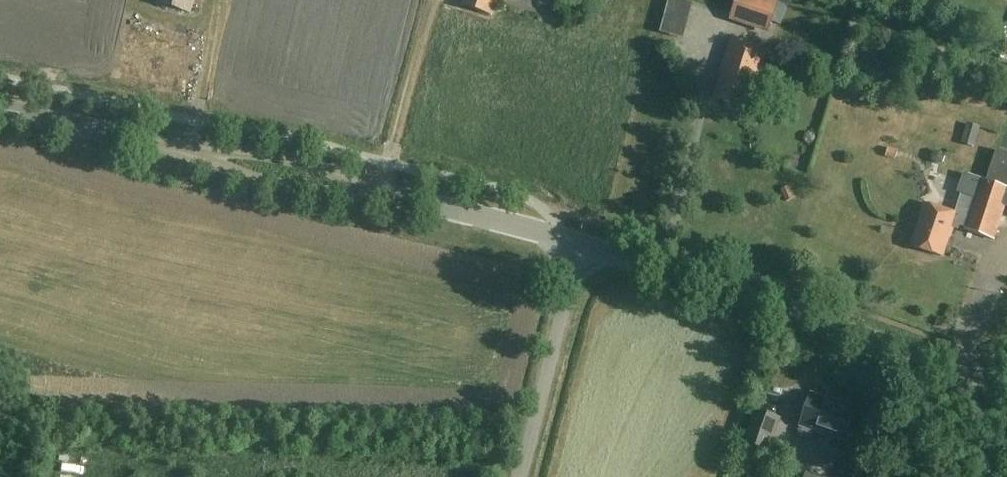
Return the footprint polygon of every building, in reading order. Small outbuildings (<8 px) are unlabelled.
[(194,0),(157,0),(156,3),(190,12),(194,0)] [(494,0),(462,0),(460,5),(489,15),(494,0)] [(780,2),(775,0),(737,0),(730,21),(769,34),(780,2)] [(743,111),(750,90),(756,86),(762,69),(768,50),(729,37),(717,72),(720,77),(712,101),(743,111)] [(968,125),(962,143),(972,147),(978,128),(968,125)] [(996,153),(986,183),(981,182),(976,199),(961,194),(954,216),(924,206),(910,248),(943,259),(954,225),(965,229),(964,233),(994,243),(1006,207),(1006,156),(996,153)] [(841,441),(844,433),(853,410),(810,395),(799,426),(841,441)] [(770,453),(782,419),(756,410),(744,444),(770,453)]
